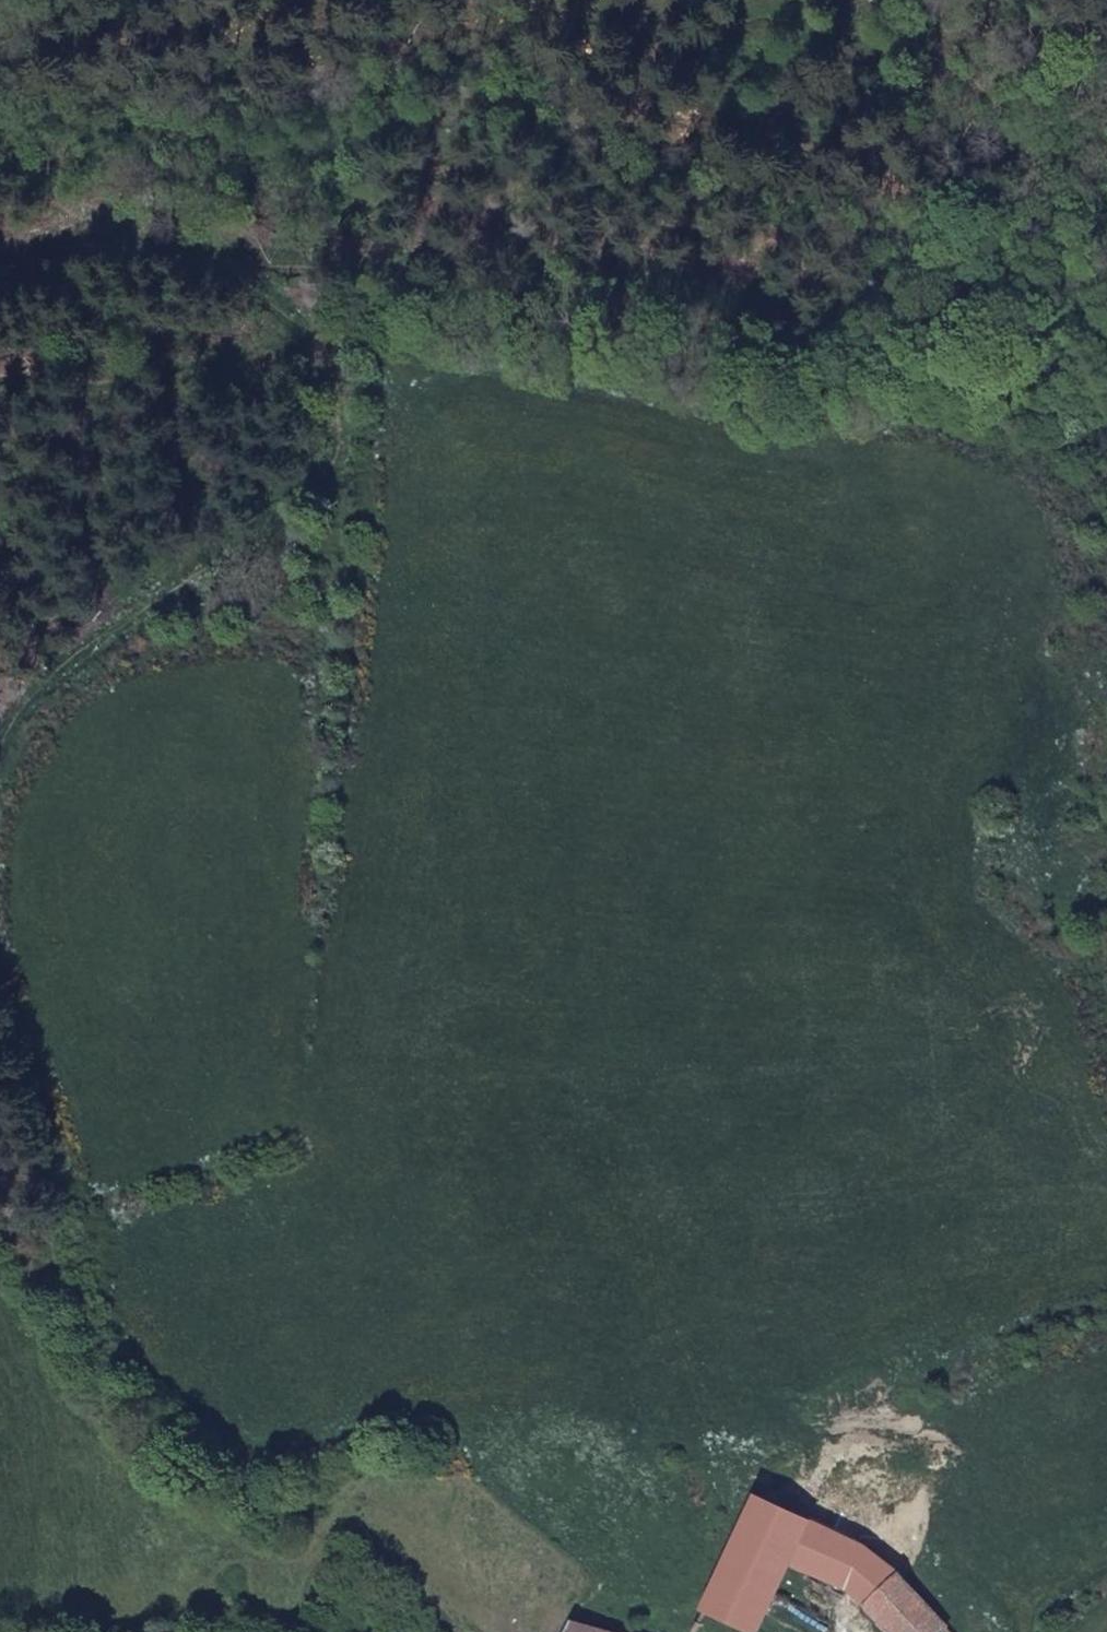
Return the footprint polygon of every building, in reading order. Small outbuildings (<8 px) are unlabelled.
[(754,1495),(701,1606),(753,1631),(754,1631),(764,1610),(789,1559),(808,1520),(754,1495)] [(808,1520),(789,1559),(846,1586),(888,1631),(933,1631),(942,1624),(872,1550),(808,1520)] [(569,1617),(565,1631),(614,1631),(569,1617)]
